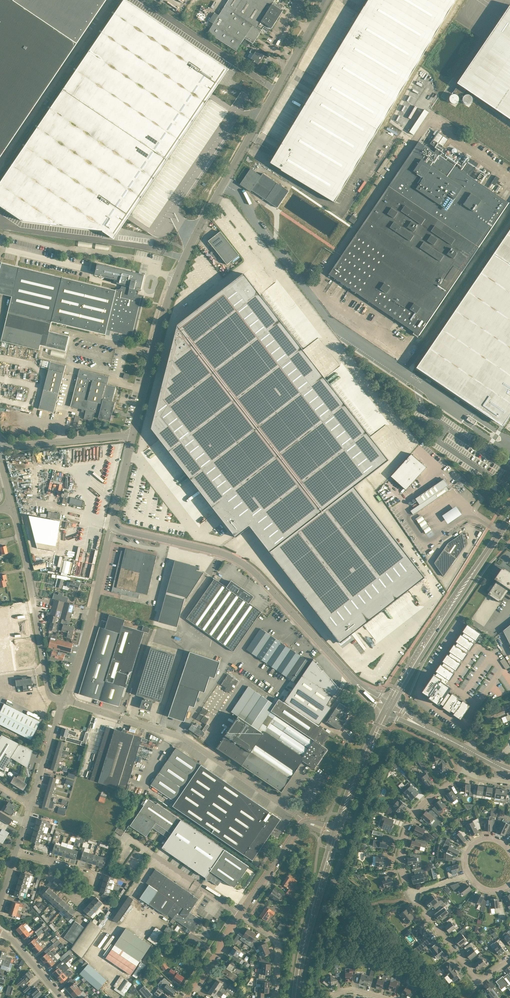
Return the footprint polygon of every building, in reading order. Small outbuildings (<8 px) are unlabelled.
[(77,44),(12,0),(0,0),(0,158),(77,44)] [(77,44),(106,0),(12,0),(77,44)] [(63,91),(166,160),(209,97),(213,91),(227,70),(218,63),(218,62),(128,1),(126,0),(125,0),(108,24),(106,27),(63,91)] [(256,39),(264,27),(268,29),(284,6),(279,3),(278,5),(274,2),(275,0),(229,0),(227,3),(224,7),(219,15),(214,13),(209,21),(214,24),(208,33),(236,51),(244,38),(249,41),(253,44),(256,39)] [(314,91),(378,130),(433,38),(456,0),(369,0),(355,22),(314,91)] [(453,92),(461,97),(466,90),(468,91),(509,119),(509,6),(457,84),(458,84),(453,92)] [(254,62),(258,64),(264,55),(260,53),(252,48),(249,53),(247,57),(251,59),(255,61),(254,62)] [(309,89),(272,164),(338,203),(378,130),(309,89)] [(23,221),(104,231),(113,237),(125,220),(126,220),(130,214),(130,215),(166,160),(63,91),(0,184),(0,206),(23,221)] [(413,135),(428,112),(424,109),(409,132),(413,135)] [(416,146),(329,274),(408,328),(407,329),(411,332),(412,330),(414,332),(413,334),(418,337),(419,335),(465,267),(479,247),(509,203),(470,176),(478,164),(471,158),(470,159),(472,157),(467,153),(466,155),(463,154),(461,156),(464,158),(462,161),(465,163),(466,162),(468,163),(462,171),(444,159),(446,156),(443,154),(446,149),(444,147),(449,139),(438,132),(435,136),(430,144),(437,148),(434,153),(419,142),(416,146)] [(263,173),(261,176),(251,169),(240,184),(251,192),(252,190),(278,208),(289,191),(263,173)] [(496,176),(491,183),(495,186),(500,178),(496,176)] [(417,368),(488,416),(489,415),(502,423),(509,411),(509,230),(417,368)] [(227,265),(235,258),(239,255),(221,231),(208,241),(227,265)] [(155,240),(153,245),(163,248),(164,242),(155,240)] [(98,264),(96,272),(95,275),(118,280),(117,283),(122,284),(122,286),(121,287),(121,288),(120,288),(120,289),(119,289),(118,289),(117,289),(116,289),(116,290),(3,263),(0,273),(0,285),(14,288),(8,311),(1,341),(39,350),(40,345),(66,351),(69,336),(49,331),(52,322),(106,335),(107,330),(132,336),(142,296),(135,295),(135,293),(138,294),(138,292),(136,291),(137,288),(141,289),(145,275),(98,264)] [(152,425),(151,429),(179,465),(236,537),(250,526),(333,633),(334,634),(341,643),(350,636),(425,577),(355,487),(389,460),(244,273),(178,325),(152,425)] [(66,365),(51,362),(45,360),(44,366),(49,368),(39,409),(54,412),(66,365)] [(99,418),(110,421),(115,402),(112,401),(116,387),(107,384),(109,376),(80,369),(70,406),(82,409),(81,412),(86,413),(84,419),(93,421),(95,412),(100,414),(99,418)] [(75,414),(71,427),(76,428),(81,416),(75,414)] [(400,437),(407,433),(405,428),(397,432),(400,437)] [(411,454),(405,461),(420,475),(421,474),(420,474),(426,467),(422,464),(423,464),(422,463),(421,463),(411,454)] [(405,461),(398,468),(413,482),(419,475),(420,475),(405,461)] [(398,468),(391,476),(406,490),(413,482),(398,468)] [(67,506),(68,497),(69,493),(62,491),(65,482),(50,478),(46,494),(61,498),(61,496),(64,496),(62,505),(67,506)] [(444,479),(437,484),(416,498),(420,504),(411,510),(413,515),(449,490),(446,486),(448,485),(444,479)] [(493,481),(490,486),(496,491),(500,487),(493,481)] [(83,500),(71,497),(69,503),(82,507),(83,500)] [(456,507),(442,517),(448,526),(462,516),(456,507)] [(36,542),(56,546),(61,521),(29,515),(36,542)] [(421,526),(427,522),(421,515),(416,518),(421,526)] [(448,543),(445,547),(434,563),(444,576),(464,546),(463,539),(458,536),(457,536),(457,537),(448,543)] [(112,592),(121,594),(139,598),(140,593),(148,595),(157,556),(126,548),(125,551),(121,550),(112,592)] [(47,553),(35,557),(37,562),(48,558),(47,553)] [(44,560),(32,563),(33,565),(34,570),(40,569),(41,571),(47,570),(45,562),(44,560)] [(196,567),(176,561),(175,565),(174,565),(171,576),(168,586),(159,621),(159,622),(177,627),(185,598),(187,599),(204,573),(195,570),(196,567)] [(502,566),(503,566),(495,579),(497,580),(488,593),(491,596),(490,598),(494,602),(496,599),(501,602),(509,589),(509,571),(502,566)] [(261,612),(262,613),(263,612),(249,602),(253,596),(232,581),(227,587),(213,578),(214,579),(187,618),(234,651),(261,612)] [(71,580),(70,582),(68,581),(65,589),(68,590),(69,587),(79,590),(81,583),(76,582),(71,580)] [(68,602),(68,599),(67,597),(63,596),(64,593),(59,592),(59,595),(54,594),(53,598),(68,602)] [(75,604),(68,603),(61,601),(55,599),(53,606),(51,613),(49,612),(48,615),(57,617),(70,621),(75,604)] [(56,623),(57,617),(48,615),(47,619),(49,619),(49,621),(51,622),(49,630),(56,632),(58,623),(56,623)] [(68,632),(67,637),(72,638),(75,627),(64,624),(62,630),(68,632)] [(434,674),(429,681),(422,692),(429,697),(428,698),(439,705),(440,703),(444,706),(442,707),(450,712),(451,711),(454,713),(453,715),(461,720),(470,705),(463,700),(461,702),(458,700),(459,698),(452,693),(451,695),(448,693),(451,687),(446,684),(449,680),(450,681),(455,673),(453,672),(455,670),(456,671),(461,663),(460,662),(461,660),(463,661),(468,653),(466,652),(468,650),(470,651),(475,644),(473,642),(475,640),(476,641),(481,634),(467,624),(462,631),(464,633),(462,635),(461,634),(456,641),(457,643),(456,645),(454,644),(449,651),(451,652),(449,655),(447,654),(442,661),(444,662),(442,665),(440,664),(435,671),(437,672),(435,675),(434,674)] [(149,633),(150,628),(143,626),(142,631),(123,625),(120,633),(100,627),(79,694),(93,698),(119,706),(125,687),(127,688),(144,632),(149,633)] [(261,628),(254,639),(264,646),(271,635),(261,628)] [(271,635),(264,646),(257,656),(267,663),(281,642),(271,635)] [(31,639),(11,642),(12,643),(13,651),(32,648),(31,639)] [(71,643),(66,641),(57,639),(56,641),(51,639),(49,645),(55,647),(54,649),(64,651),(71,653),(74,643),(71,643)] [(257,656),(264,646),(254,639),(247,649),(257,656)] [(277,670),(291,649),(281,642),(267,663),(277,670)] [(176,654),(151,646),(137,695),(145,697),(144,700),(143,700),(140,707),(150,710),(153,703),(152,703),(153,700),(154,700),(161,702),(176,654)] [(277,670),(287,677),(301,656),(291,649),(277,670)] [(51,656),(62,660),(63,661),(65,654),(53,650),(51,656)] [(210,676),(215,678),(220,662),(190,652),(169,716),(184,721),(190,705),(194,707),(200,691),(205,692),(210,676)] [(287,677),(297,683),(311,662),(301,656),(287,677)] [(506,669),(509,666),(504,657),(500,660),(506,669)] [(327,704),(334,695),(335,694),(334,693),(338,688),(323,670),(322,669),(322,668),(322,669),(321,667),(320,667),(320,666),(320,665),(319,666),(318,665),(319,664),(318,665),(317,663),(318,663),(317,662),(316,662),(313,659),(284,702),(319,726),(331,708),(327,704)] [(227,673),(218,689),(229,696),(238,680),(227,673)] [(33,685),(32,676),(16,678),(17,687),(22,687),(23,690),(24,690),(29,689),(29,686),(33,685)] [(330,733),(329,733),(331,731),(327,728),(326,730),(322,728),(323,727),(320,725),(319,726),(313,722),(282,701),(278,707),(248,686),(231,712),(238,716),(229,730),(223,738),(217,748),(242,765),(241,767),(243,768),(244,766),(245,767),(282,791),(302,761),(306,763),(314,769),(328,749),(322,745),(330,733)] [(40,698),(41,698),(32,698),(35,713),(43,711),(40,698)] [(0,711),(0,724),(30,739),(40,721),(4,703),(0,711)] [(350,709),(343,705),(340,703),(336,708),(327,722),(339,730),(343,724),(344,724),(347,720),(346,720),(349,716),(348,716),(349,715),(347,714),(350,709)] [(203,706),(193,723),(206,731),(216,714),(203,706)] [(503,707),(489,712),(491,716),(492,719),(505,714),(503,707)] [(91,780),(104,784),(126,791),(141,741),(147,742),(148,739),(122,731),(118,730),(107,726),(107,727),(104,726),(105,723),(96,721),(93,730),(93,731),(94,731),(101,733),(102,733),(102,732),(105,733),(91,777),(88,776),(87,779),(91,780)] [(72,735),(76,736),(77,732),(63,728),(61,735),(67,737),(66,740),(80,745),(81,741),(69,737),(69,734),(73,735),(72,735)] [(32,750),(1,735),(0,737),(0,768),(3,770),(11,757),(27,767),(32,750)] [(69,751),(69,750),(69,748),(70,748),(64,746),(65,742),(59,740),(57,748),(69,751)] [(176,802),(173,806),(244,854),(253,860),(271,834),(273,831),(280,819),(281,819),(272,813),(271,815),(269,813),(270,812),(201,765),(201,764),(176,747),(151,785),(176,802)] [(57,748),(55,755),(61,757),(62,753),(68,755),(69,751),(57,748)] [(59,764),(61,757),(55,755),(53,762),(59,764)] [(425,766),(423,763),(420,759),(417,761),(420,765),(423,768),(425,766)] [(58,768),(63,769),(64,765),(62,765),(62,764),(59,764),(53,762),(51,769),(57,771),(58,768)] [(449,771),(442,764),(437,769),(436,768),(433,771),(436,774),(437,773),(442,778),(449,771)] [(16,778),(14,777),(11,782),(22,789),(26,784),(24,783),(26,776),(18,774),(16,778)] [(419,779),(418,780),(421,784),(422,783),(424,785),(427,783),(428,785),(433,782),(426,774),(419,779)] [(63,788),(65,789),(66,785),(56,782),(57,778),(51,777),(49,784),(63,788)] [(408,782),(405,785),(402,782),(398,785),(404,791),(404,792),(412,800),(419,793),(411,785),(408,782)] [(53,793),(54,789),(62,791),(63,788),(49,784),(47,791),(53,793)] [(473,797),(476,797),(477,795),(482,796),(483,792),(484,786),(478,785),(477,791),(473,790),(473,791),(473,797)] [(485,799),(485,796),(491,797),(492,793),(493,788),(487,787),(486,792),(483,792),(482,796),(482,798),(485,799)] [(491,797),(491,799),(494,800),(494,802),(500,803),(502,789),(496,788),(495,794),(492,793),(491,797)] [(502,789),(500,803),(508,804),(508,802),(509,802),(509,796),(507,796),(507,790),(502,789)] [(455,795),(455,794),(452,790),(446,794),(452,802),(457,798),(460,801),(462,800),(458,793),(455,795)] [(50,800),(45,798),(43,806),(48,807),(53,808),(55,802),(50,800)] [(181,819),(157,803),(157,804),(149,798),(130,825),(147,837),(153,827),(168,838),(162,847),(206,877),(206,880),(210,880),(218,886),(223,879),(235,887),(249,866),(245,863),(181,819)] [(399,799),(392,807),(400,814),(407,806),(399,799)] [(432,809),(436,812),(439,815),(443,812),(443,810),(442,809),(446,806),(444,802),(443,803),(440,799),(434,803),(436,806),(432,809)] [(9,825),(12,819),(9,817),(11,815),(15,810),(14,810),(16,806),(8,801),(6,805),(7,806),(2,813),(0,811),(0,819),(9,825)] [(59,806),(57,813),(65,815),(66,809),(59,806)] [(421,817),(422,817),(420,820),(422,822),(424,819),(425,820),(429,823),(429,824),(429,823),(432,826),(438,818),(437,817),(437,816),(430,810),(428,812),(426,811),(421,817)] [(495,818),(492,818),(492,817),(496,817),(496,811),(491,810),(491,816),(489,816),(489,820),(485,820),(485,830),(492,831),(492,824),(495,824),(495,819),(495,818)] [(383,816),(381,821),(384,822),(381,828),(390,831),(392,827),(393,827),(393,826),(392,826),(393,823),(395,820),(383,816)] [(38,818),(37,824),(49,828),(50,822),(47,821),(43,820),(38,818)] [(466,825),(469,831),(471,836),(479,832),(477,830),(481,828),(480,824),(478,818),(472,821),(473,822),(466,825)] [(2,842),(3,842),(5,839),(4,839),(8,833),(5,831),(9,825),(0,819),(0,841),(2,842)] [(500,828),(498,832),(504,836),(506,832),(509,834),(509,833),(509,823),(509,824),(502,821),(499,826),(501,826),(500,828)] [(49,828),(37,824),(35,830),(44,832),(47,833),(49,828)] [(422,829),(421,828),(416,826),(413,832),(418,834),(419,835),(418,836),(421,837),(425,830),(427,831),(429,828),(423,826),(422,829)] [(118,827),(115,831),(122,836),(125,831),(118,827)] [(466,835),(462,828),(456,833),(457,834),(453,837),(458,843),(459,841),(461,844),(466,840),(464,837),(466,835)] [(33,835),(42,838),(44,839),(45,836),(43,835),(44,832),(35,830),(33,835)] [(34,849),(47,853),(49,846),(45,845),(44,846),(40,845),(42,838),(33,835),(31,841),(36,843),(34,849)] [(380,848),(380,847),(382,847),(387,848),(387,844),(388,845),(391,845),(391,843),(392,843),(393,839),(383,838),(381,841),(377,840),(376,846),(376,847),(380,848)] [(419,843),(417,842),(412,841),(410,847),(419,849),(420,846),(426,848),(428,842),(420,840),(419,843)] [(52,853),(58,854),(61,845),(55,844),(56,842),(52,841),(50,848),(53,849),(52,853)] [(460,851),(455,849),(452,847),(453,846),(449,843),(449,842),(446,841),(444,843),(442,849),(447,851),(446,853),(446,858),(448,858),(452,858),(453,855),(457,857),(460,851)] [(61,845),(58,854),(64,856),(67,847),(61,845)] [(64,856),(70,858),(73,849),(67,847),(64,856)] [(78,851),(73,849),(70,858),(76,860),(78,851)] [(81,860),(87,862),(89,853),(84,851),(81,860)] [(87,862),(92,863),(95,854),(89,853),(87,862)] [(101,856),(95,854),(92,863),(98,865),(101,856)] [(101,856),(98,865),(104,867),(107,858),(101,856)] [(388,857),(383,857),(376,856),(375,866),(377,866),(377,867),(383,867),(383,866),(387,866),(388,857)] [(413,871),(417,869),(421,869),(420,865),(419,862),(418,861),(417,861),(416,857),(413,857),(408,858),(408,864),(411,864),(412,867),(413,871)] [(310,870),(302,863),(299,861),(294,867),(301,867),(306,871),(309,873),(310,870)] [(457,864),(453,865),(450,866),(447,867),(446,868),(447,870),(448,871),(447,873),(449,878),(458,875),(457,872),(460,871),(459,868),(460,868),(459,865),(458,865),(457,864)] [(186,918),(190,912),(199,899),(155,869),(146,882),(149,884),(140,898),(149,904),(166,916),(167,914),(173,918),(167,925),(171,928),(171,927),(176,920),(177,917),(174,915),(178,910),(181,912),(180,914),(186,918)] [(414,883),(419,882),(424,881),(423,877),(427,876),(425,869),(414,871),(415,875),(412,876),(414,883)] [(22,872),(20,878),(29,881),(30,875),(22,872)] [(104,880),(112,883),(114,877),(105,875),(104,880)] [(282,884),(286,886),(288,887),(292,882),(295,884),(297,881),(292,877),(291,878),(288,875),(282,884)] [(381,877),(382,881),(384,888),(394,885),(392,878),(389,879),(388,875),(381,877)] [(18,884),(27,886),(30,887),(31,881),(29,881),(20,878),(18,884)] [(104,880),(102,886),(111,889),(112,883),(104,880)] [(464,895),(468,892),(472,889),(469,886),(468,886),(466,883),(461,887),(458,883),(450,885),(455,892),(458,889),(461,893),(462,892),(464,895)] [(27,886),(18,884),(16,889),(25,892),(27,886)] [(111,889),(102,886),(100,892),(109,895),(111,889)] [(47,898),(54,891),(49,887),(46,891),(43,894),(47,898)] [(23,898),(25,892),(16,889),(14,895),(23,898)] [(278,893),(273,889),(272,891),(272,890),(269,893),(270,894),(269,895),(272,897),(271,898),(274,900),(275,899),(278,901),(282,896),(283,897),(285,894),(280,890),(278,893)] [(296,893),(293,891),(289,889),(286,893),(292,898),(295,894),(296,893)] [(54,891),(47,898),(52,902),(58,895),(54,891)] [(480,904),(482,905),(481,911),(484,912),(485,907),(486,901),(483,899),(484,896),(481,894),(481,895),(477,893),(474,902),(480,905),(480,904)] [(440,900),(439,901),(437,898),(434,894),(433,894),(429,897),(427,899),(428,900),(425,902),(430,908),(433,906),(434,905),(436,908),(444,902),(442,900),(440,900)] [(56,906),(63,899),(58,895),(52,902),(56,906)] [(128,896),(112,919),(117,922),(133,899),(128,896)] [(92,901),(99,907),(103,903),(96,897),(92,901)] [(506,917),(504,912),(503,907),(499,907),(499,902),(498,902),(498,898),(490,899),(491,902),(490,902),(491,908),(495,908),(495,913),(499,913),(499,919),(502,918),(502,922),(507,920),(506,917)] [(67,904),(63,899),(56,906),(61,911),(67,904)] [(13,901),(11,907),(21,910),(22,907),(23,907),(24,905),(18,902),(13,901)] [(99,907),(92,901),(88,906),(95,912),(99,907)] [(436,908),(438,911),(434,914),(439,920),(442,918),(443,919),(447,916),(446,915),(449,913),(445,909),(444,907),(445,905),(446,905),(444,902),(436,908)] [(67,904),(61,911),(65,915),(72,908),(67,904)] [(95,912),(88,906),(84,910),(87,914),(91,916),(95,912)] [(21,910),(11,907),(9,913),(14,915),(20,917),(21,914),(20,914),(21,910)] [(260,916),(265,919),(268,922),(271,917),(270,916),(271,915),(273,916),(275,912),(266,907),(260,916)] [(70,919),(73,915),(76,912),(72,908),(65,915),(70,919)] [(407,908),(403,911),(399,914),(407,924),(411,921),(415,918),(407,908)] [(202,920),(190,912),(186,918),(180,914),(181,912),(178,910),(174,915),(177,917),(176,920),(193,932),(202,920)] [(446,921),(448,923),(444,926),(449,933),(456,928),(452,923),(454,921),(451,917),(446,921)] [(74,951),(79,955),(82,958),(102,929),(91,920),(85,928),(74,944),(71,948),(74,951)] [(26,921),(20,926),(16,929),(21,934),(27,929),(24,926),(27,923),(26,921)] [(74,944),(85,928),(75,921),(64,937),(74,944)] [(38,932),(43,928),(44,927),(47,925),(45,922),(42,924),(41,924),(34,929),(37,933),(38,932)] [(285,926),(283,924),(280,923),(277,928),(283,932),(285,926)] [(176,931),(171,927),(171,928),(167,925),(164,930),(173,936),(176,931)] [(420,926),(416,929),(412,932),(416,937),(418,935),(422,941),(430,935),(424,928),(423,929),(420,926)] [(148,939),(158,946),(163,937),(165,934),(155,927),(148,939)] [(106,957),(131,974),(151,945),(126,928),(106,957)] [(248,939),(253,931),(248,928),(242,937),(244,939),(245,937),(248,939)] [(27,929),(21,934),(25,939),(34,931),(32,929),(29,931),(27,929)] [(462,929),(459,931),(455,934),(457,937),(454,939),(460,946),(467,940),(462,933),(464,931),(462,929)] [(257,934),(253,931),(248,939),(246,941),(248,943),(249,942),(251,943),(249,945),(252,947),(257,940),(254,938),(257,934)] [(33,948),(41,941),(42,941),(38,936),(29,943),(33,948)] [(505,951),(502,948),(505,946),(499,938),(494,943),(496,945),(493,947),(500,955),(505,951)] [(45,963),(51,958),(54,955),(57,953),(55,951),(54,951),(51,952),(50,951),(55,947),(55,948),(61,942),(59,939),(54,943),(48,948),(50,950),(45,955),(41,958),(45,963)] [(43,940),(42,941),(41,941),(33,948),(37,953),(46,946),(44,944),(46,943),(43,940)] [(188,949),(192,945),(188,942),(187,941),(184,946),(188,949)] [(471,942),(468,944),(464,948),(467,951),(465,953),(470,959),(477,954),(475,951),(476,950),(473,946),(474,946),(471,942)] [(259,949),(260,951),(268,948),(266,943),(256,947),(257,949),(259,949)] [(439,948),(436,944),(429,949),(437,959),(444,953),(440,947),(439,948)] [(239,958),(241,956),(242,957),(244,954),(238,950),(234,947),(230,952),(234,955),(232,957),(240,963),(242,960),(239,958)] [(259,955),(261,960),(266,960),(266,955),(270,953),(268,948),(260,951),(258,952),(259,955)] [(11,960),(12,959),(12,958),(9,957),(10,956),(6,955),(7,952),(0,950),(0,957),(11,960)] [(60,959),(62,961),(70,954),(72,953),(70,950),(69,950),(68,951),(61,957),(59,958),(60,959)] [(61,966),(57,969),(53,972),(57,977),(67,969),(70,967),(66,963),(73,957),(70,954),(62,961),(59,964),(61,966)] [(479,960),(478,961),(474,964),(478,969),(485,963),(482,960),(485,958),(482,954),(477,958),(479,960)] [(56,958),(54,955),(51,958),(45,963),(49,968),(53,965),(59,960),(56,958)] [(0,957),(0,964),(7,966),(8,965),(10,966),(11,962),(11,960),(0,957)] [(262,966),(262,969),(270,969),(271,964),(266,963),(266,960),(261,960),(260,960),(260,966),(262,966)] [(165,961),(160,964),(164,970),(169,967),(165,961)] [(146,969),(147,970),(149,971),(152,968),(151,967),(153,965),(151,964),(148,962),(144,968),(143,970),(145,971),(146,969)] [(89,963),(83,970),(80,973),(98,990),(107,980),(89,963)] [(222,973),(226,975),(234,981),(238,976),(231,971),(235,966),(230,963),(226,969),(225,968),(222,973)] [(450,963),(446,966),(442,968),(451,979),(454,977),(457,973),(454,970),(455,969),(450,963)] [(143,968),(139,965),(133,975),(137,978),(143,968)] [(173,979),(176,981),(180,983),(184,977),(178,973),(179,971),(179,970),(177,968),(175,969),(174,971),(171,969),(169,973),(175,977),(173,979)] [(257,978),(265,979),(266,974),(270,975),(270,969),(262,969),(258,968),(258,972),(259,972),(259,978),(257,978)] [(345,973),(346,977),(346,982),(353,981),(352,974),(355,974),(355,968),(349,968),(349,972),(345,973)] [(62,982),(65,979),(73,973),(71,971),(70,972),(67,969),(57,977),(62,982)] [(22,989),(23,990),(29,985),(28,984),(27,984),(27,983),(29,981),(28,981),(34,976),(32,974),(32,973),(31,971),(30,972),(29,971),(25,974),(17,982),(19,985),(21,984),(24,987),(22,989)] [(362,974),(360,978),(359,983),(367,986),(367,984),(371,985),(372,981),(373,977),(362,974)] [(378,979),(376,983),(375,988),(382,990),(384,983),(386,984),(389,976),(386,975),(383,974),(381,980),(378,979)] [(400,985),(401,979),(402,975),(398,974),(397,974),(396,978),(394,982),(390,981),(389,985),(388,990),(395,992),(397,984),(400,985)] [(328,985),(332,987),(337,980),(330,975),(328,978),(327,978),(323,982),(328,985)] [(499,985),(501,988),(504,985),(507,988),(508,987),(509,990),(509,976),(509,975),(504,978),(503,976),(501,977),(500,977),(499,977),(498,978),(498,979),(497,980),(496,981),(499,985)] [(119,990),(126,980),(120,976),(113,986),(119,990)] [(265,979),(257,978),(257,984),(261,984),(261,987),(269,987),(270,982),(265,981),(265,979)] [(70,993),(71,993),(78,987),(75,983),(76,982),(74,979),(69,983),(71,985),(67,989),(68,990),(67,990),(70,993)] [(172,984),(165,979),(163,981),(164,982),(161,987),(172,995),(176,991),(170,986),(172,984)] [(233,995),(235,991),(237,988),(231,983),(228,987),(226,990),(224,988),(223,988),(221,987),(223,984),(217,980),(213,986),(226,995),(228,991),(233,995)] [(134,984),(133,985),(130,989),(129,991),(132,993),(132,994),(135,994),(135,993),(138,992),(135,987),(134,984)] [(144,985),(139,990),(147,997),(149,997),(153,995),(144,985)] [(495,985),(492,987),(492,988),(491,989),(489,986),(485,989),(489,994),(487,995),(490,997),(491,997),(492,997),(498,997),(502,994),(495,985)] [(226,995),(213,986),(209,992),(214,996),(216,993),(223,997),(226,995)] [(405,997),(411,992),(413,994),(417,989),(413,986),(410,989),(406,986),(400,993),(405,997)] [(78,987),(71,993),(72,994),(71,995),(73,997),(74,997),(75,997),(79,994),(81,997),(85,993),(83,990),(82,991),(78,987)] [(269,993),(269,987),(261,987),(258,987),(258,992),(255,992),(255,995),(264,995),(264,992),(269,993)] [(416,996),(419,993),(420,993),(422,991),(423,990),(419,987),(419,988),(417,989),(413,994),(415,996),(414,997),(418,997),(416,996)] [(38,997),(42,993),(37,988),(34,991),(32,990),(33,990),(32,989),(27,994),(27,997),(28,996),(30,997),(37,997),(38,997)] [(163,992),(158,989),(154,993),(160,997),(170,997),(163,992)]
